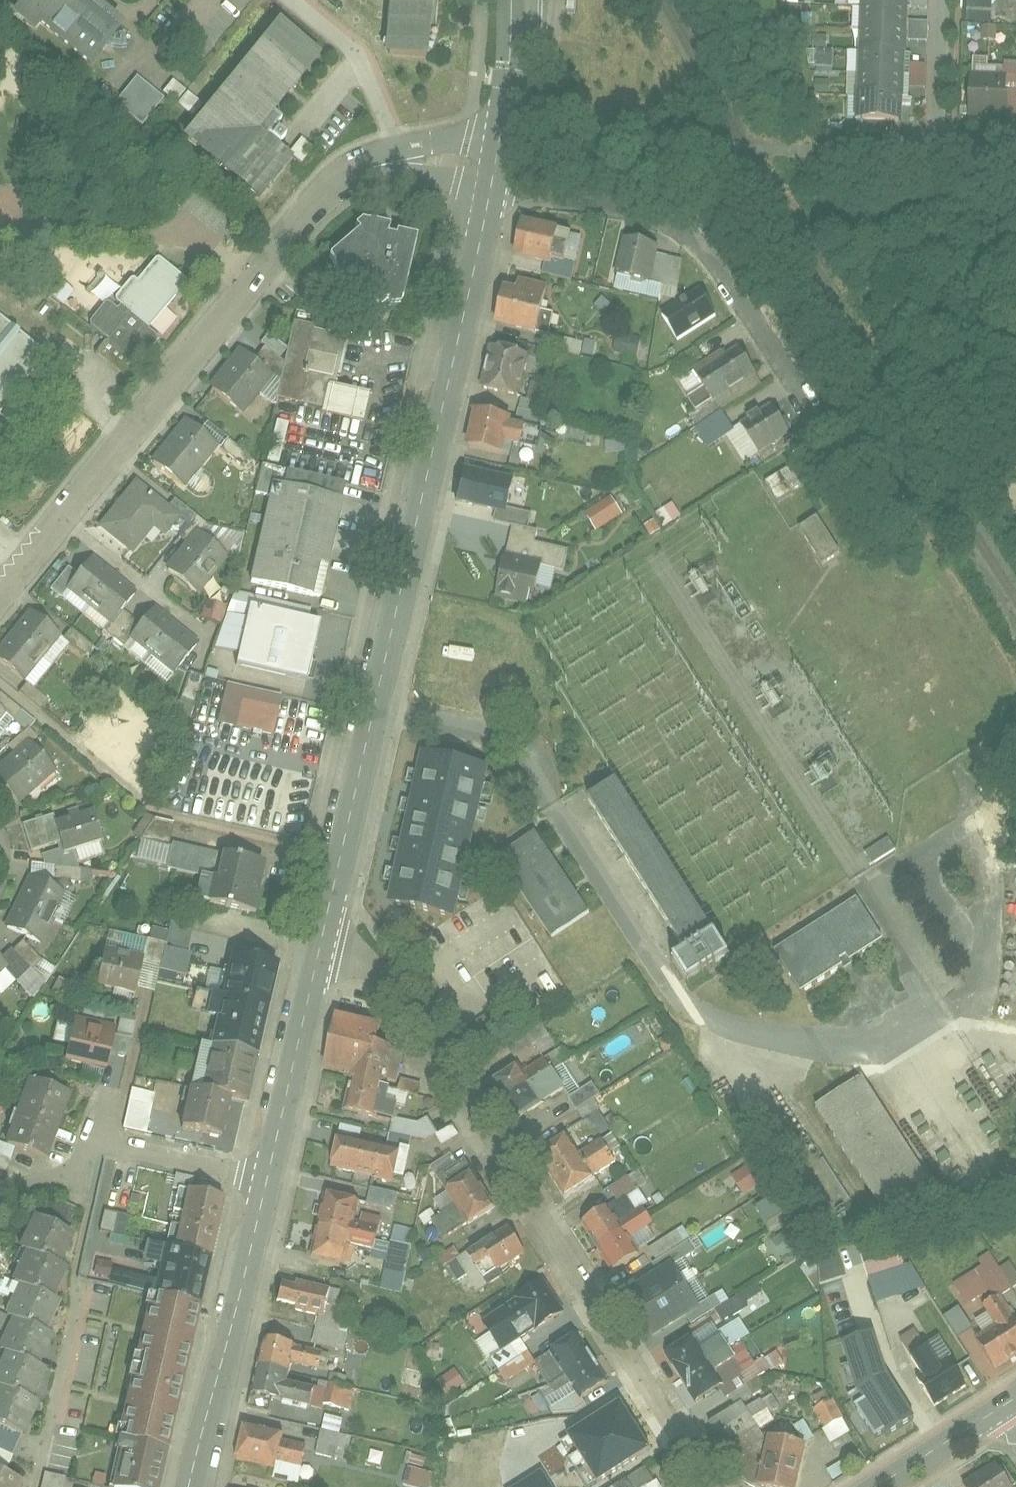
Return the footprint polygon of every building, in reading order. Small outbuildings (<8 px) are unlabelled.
[(85,66),(115,26),(80,0),(0,0),(0,5),(85,66)] [(382,50),(424,53),(428,0),(386,0),(382,50)] [(854,111),(894,112),(897,0),(857,0),(854,111)] [(991,0),(965,0),(965,24),(991,24),(991,0)] [(266,21),(176,137),(254,197),(287,155),(256,131),(314,57),(266,21)] [(926,48),(928,23),(908,21),(906,46),(926,48)] [(813,49),(827,48),(825,35),(811,37),(813,49)] [(832,50),(816,51),(817,73),(834,73),(832,50)] [(134,76),(113,105),(142,126),(163,98),(134,76)] [(1006,121),(1008,80),(968,78),(966,119),(1006,121)] [(300,162),(312,147),(301,139),(290,154),(300,162)] [(541,255),(548,219),(513,212),(506,248),(541,255)] [(396,301),(410,229),(350,217),(318,250),(335,288),(396,301)] [(646,232),(620,222),(606,274),(661,288),(668,262),(640,255),(646,232)] [(88,326),(140,368),(162,340),(151,331),(188,285),(159,261),(139,285),(133,280),(115,301),(122,307),(116,314),(105,306),(88,326)] [(537,284),(498,277),(491,317),(530,324),(537,284)] [(706,313),(691,286),(646,312),(661,338),(706,313)] [(47,358),(0,320),(0,416),(47,358)] [(338,330),(304,323),(287,397),(352,411),(359,382),(328,375),(338,330)] [(226,402),(257,364),(224,337),(193,375),(226,402)] [(513,386),(522,346),(485,339),(477,378),(513,386)] [(704,358),(697,347),(670,364),(677,375),(704,358)] [(722,351),(692,370),(694,373),(704,388),(689,397),(687,399),(696,412),(712,401),(754,374),(755,373),(738,347),(725,356),(722,351)] [(704,388),(694,373),(679,382),(689,397),(704,388)] [(754,374),(712,401),(720,411),(761,385),(754,374)] [(720,411),(712,401),(696,412),(699,417),(693,421),(696,427),(720,411)] [(213,432),(180,403),(134,456),(168,485),(213,432)] [(500,449),(507,412),(472,405),(464,441),(500,449)] [(778,420),(770,405),(758,413),(755,408),(746,413),(749,418),(740,424),(741,426),(758,453),(787,435),(786,434),(788,432),(789,429),(783,419),(780,419),(778,420)] [(722,413),(720,411),(696,427),(709,446),(726,435),(734,430),(722,413)] [(265,460),(278,463),(288,423),(275,420),(265,460)] [(726,435),(743,463),(758,453),(741,426),(734,430),(726,435)] [(459,449),(449,492),(504,505),(511,476),(493,472),(496,457),(459,449)] [(777,476),(791,499),(804,490),(790,467),(777,476)] [(157,494),(125,469),(87,516),(119,541),(157,494)] [(334,487),(267,470),(243,566),(310,583),(334,487)] [(617,489),(591,500),(602,524),(628,512),(617,489)] [(673,504),(657,511),(663,525),(680,517),(673,504)] [(836,550),(810,508),(787,522),(813,564),(836,550)] [(430,581),(522,604),(530,571),(467,556),(475,526),(446,519),(430,581)] [(216,550),(188,527),(150,572),(177,595),(216,550)] [(70,558),(45,589),(90,625),(114,595),(70,558)] [(231,665),(305,678),(316,620),(308,619),(310,607),(228,592),(217,648),(234,651),(231,665)] [(219,623),(224,605),(205,600),(200,617),(219,623)] [(0,641),(0,670),(14,681),(57,630),(29,607),(0,641)] [(479,688),(495,618),(452,609),(437,679),(479,688)] [(144,612),(118,641),(158,677),(184,648),(144,612)] [(272,735),(281,695),(225,682),(216,722),(272,735)] [(46,767),(13,738),(0,753),(0,794),(13,805),(46,767)] [(457,876),(476,771),(416,760),(396,865),(457,876)] [(677,952),(663,962),(677,984),(722,956),(610,781),(583,798),(677,952)] [(60,800),(13,811),(20,842),(58,832),(62,846),(92,839),(83,800),(61,805),(60,800)] [(164,863),(169,822),(146,819),(141,860),(164,863)] [(529,828),(493,852),(546,931),(582,906),(529,828)] [(253,908),(266,848),(175,830),(168,864),(219,874),(214,900),(253,908)] [(891,841),(866,856),(871,864),(896,849),(891,841)] [(62,890),(18,872),(0,916),(0,925),(41,942),(62,890)] [(882,932),(854,887),(759,945),(787,990),(882,932)] [(184,980),(197,918),(172,913),(159,974),(184,980)] [(3,974),(12,985),(38,963),(18,940),(0,955),(0,977),(3,974)] [(192,1077),(178,1135),(210,1142),(223,1086),(235,1088),(266,952),(237,945),(206,1080),(192,1077)] [(145,956),(108,946),(98,986),(134,996),(145,956)] [(329,1036),(356,1041),(342,1109),(378,1116),(393,1042),(366,1037),(371,1011),(336,1004),(329,1036)] [(517,1023),(507,1006),(472,1027),(483,1044),(517,1023)] [(102,1076),(114,1029),(78,1020),(66,1067),(102,1076)] [(520,1117),(567,1084),(544,1049),(521,1065),(511,1050),(486,1067),(520,1117)] [(930,1183),(844,1056),(804,1082),(890,1210),(930,1183)] [(594,1099),(599,1095),(591,1082),(568,1098),(583,1121),(601,1109),(594,1099)] [(71,1103),(31,1085),(4,1144),(44,1162),(71,1103)] [(155,1133),(157,1120),(149,1119),(154,1092),(130,1088),(122,1127),(155,1133)] [(590,1172),(559,1126),(536,1142),(567,1187),(590,1172)] [(400,1150),(331,1135),(324,1166),(393,1181),(400,1150)] [(455,1154),(430,1170),(465,1223),(490,1206),(455,1154)] [(351,1193),(321,1186),(304,1255),(334,1262),(351,1193)] [(369,1188),(366,1205),(394,1210),(397,1193),(369,1188)] [(221,1199),(186,1191),(173,1250),(162,1248),(152,1295),(150,1295),(108,1486),(158,1486),(221,1199)] [(641,1244),(606,1192),(581,1209),(616,1261),(641,1244)] [(99,1230),(123,1235),(128,1216),(103,1211),(99,1230)] [(497,1217),(443,1251),(465,1287),(519,1253),(497,1217)] [(73,1238),(31,1219),(17,1251),(25,1255),(12,1284),(19,1287),(5,1318),(11,1320),(0,1346),(0,1352),(4,1354),(0,1363),(0,1427),(27,1439),(42,1407),(33,1403),(47,1372),(41,1369),(55,1337),(48,1334),(62,1304),(54,1301),(68,1271),(60,1267),(73,1238)] [(375,1251),(386,1254),(379,1289),(400,1294),(411,1246),(405,1245),(408,1229),(393,1225),(389,1244),(377,1241),(375,1251)] [(788,1232),(773,1242),(780,1254),(796,1245),(788,1232)] [(894,1238),(857,1251),(868,1280),(905,1267),(894,1238)] [(821,1280),(842,1278),(840,1251),(819,1253),(821,1280)] [(954,1287),(966,1307),(994,1290),(998,1297),(1010,1289),(989,1256),(977,1263),(981,1270),(954,1287)] [(527,1275),(473,1309),(495,1345),(549,1311),(527,1275)] [(316,1311),(320,1289),(275,1280),(270,1307),(302,1314),(297,1336),(338,1345),(344,1317),(316,1311)] [(682,1308),(664,1282),(641,1299),(660,1324),(682,1308)] [(1008,1307),(967,1335),(985,1362),(1015,1342),(1015,1319),(1008,1307)] [(696,1326),(670,1343),(700,1387),(726,1370),(696,1326)] [(293,1338),(268,1331),(251,1398),(277,1404),(293,1338)] [(595,1371),(570,1332),(531,1357),(555,1396),(595,1371)] [(966,1374),(946,1345),(910,1369),(930,1399),(966,1374)] [(873,1349),(848,1366),(887,1425),(912,1409),(873,1349)] [(454,1369),(436,1381),(446,1395),(464,1383),(454,1369)] [(772,1414),(746,1376),(706,1404),(728,1435),(738,1429),(753,1451),(753,1472),(794,1480),(805,1422),(772,1414)] [(334,1386),(329,1406),(351,1411),(355,1390),(334,1386)] [(621,1403),(568,1436),(598,1483),(651,1450),(621,1403)] [(813,1415),(832,1445),(850,1434),(830,1403),(813,1415)] [(346,1460),(350,1436),(339,1434),(342,1418),(322,1415),(316,1455),(346,1460)] [(272,1467),(280,1427),(246,1420),(238,1461),(272,1467)] [(404,1463),(422,1469),(426,1459),(408,1453),(404,1463)] [(1000,1462),(965,1483),(967,1486),(1015,1486),(1000,1462)] [(432,1472),(406,1467),(402,1485),(411,1486),(429,1486),(432,1472)] [(40,1486),(62,1486),(64,1476),(42,1472),(40,1486)] [(0,1477),(0,1486),(19,1486),(20,1485),(0,1477)] [(614,1486),(632,1486),(627,1479),(614,1486)]
